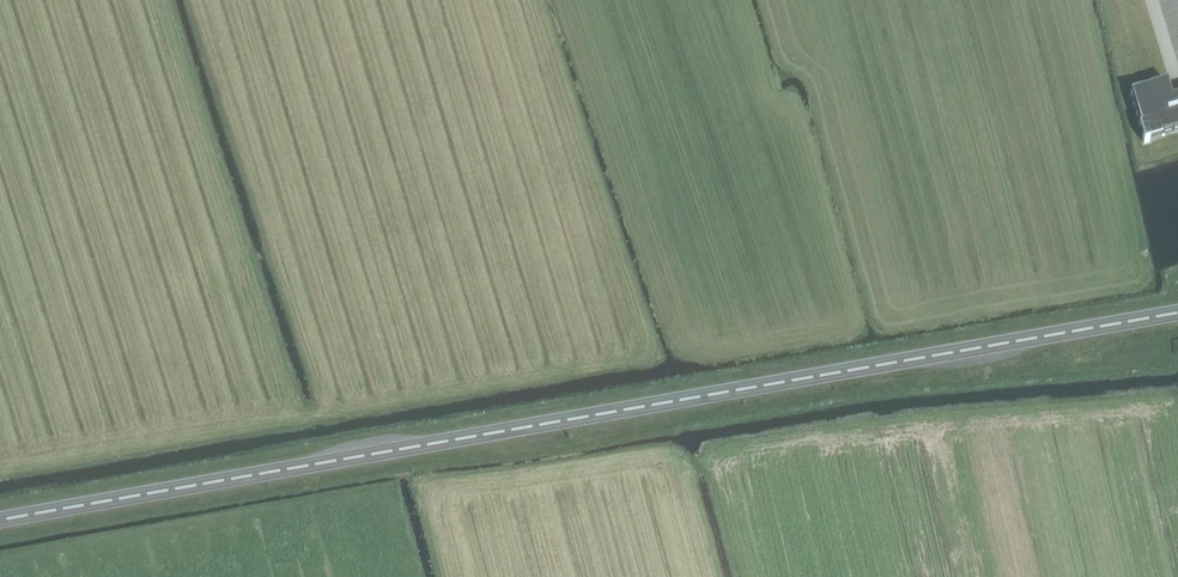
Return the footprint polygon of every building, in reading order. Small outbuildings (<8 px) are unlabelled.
[(1172,100),(1167,83),(1131,94),(1144,138),(1142,138),(1144,143),(1150,142),(1149,140),(1177,131),(1177,98),(1172,100)]
